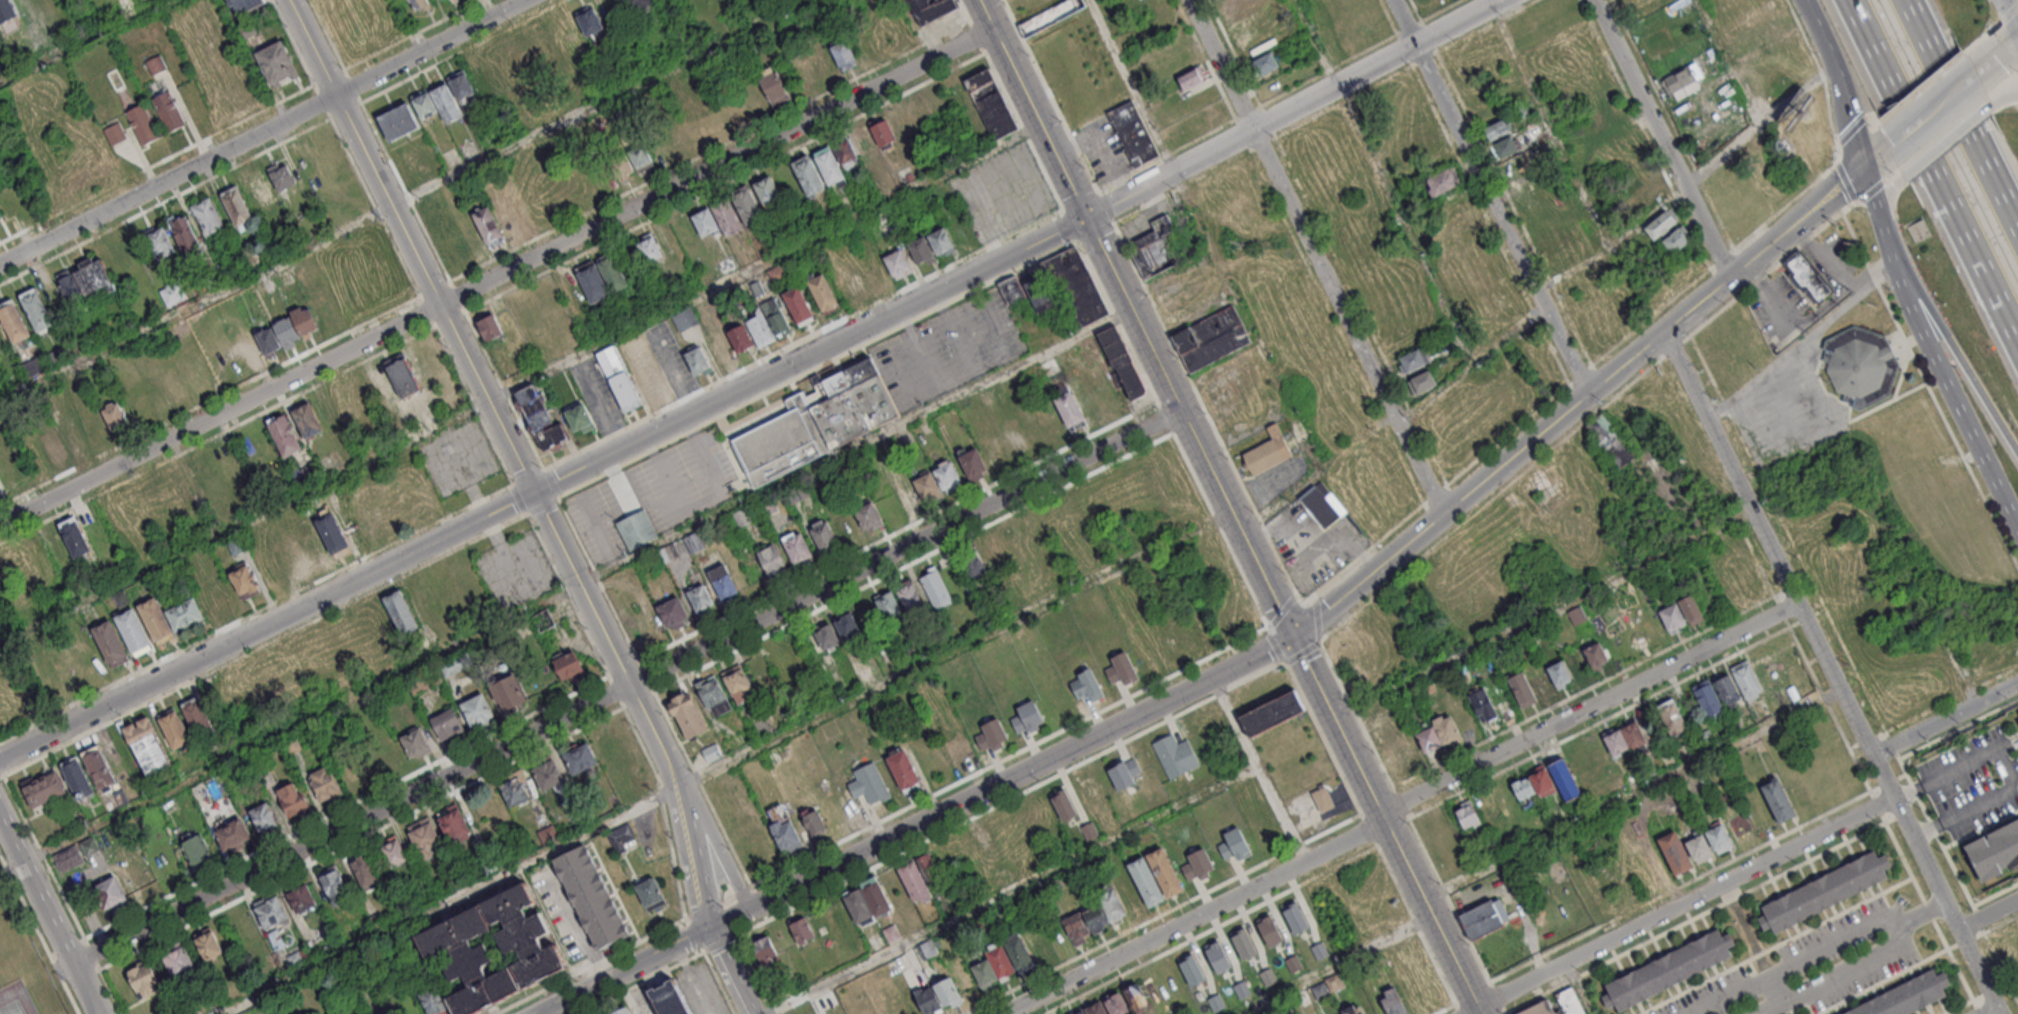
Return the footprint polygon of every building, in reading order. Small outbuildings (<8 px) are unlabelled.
[(6,32),(17,27),(13,18),(19,15),(12,0),(0,0),(0,20),(6,32)] [(238,17),(229,0),(265,0),(266,3),(238,17)] [(414,11),(409,0),(429,0),(431,3),(414,11)] [(630,13),(624,0),(652,0),(653,2),(630,13)] [(920,26),(907,0),(955,0),(958,7),(920,26)] [(1047,9),(1064,0),(1081,0),(1084,6),(1022,37),(1016,25),(1047,9)] [(576,17),(594,8),(603,26),(585,35),(576,17)] [(1250,55),(1242,40),(1262,31),(1270,45),(1250,55)] [(830,46),(846,38),(858,63),(842,71),(830,46)] [(255,52),(274,89),(282,85),(280,81),(288,77),(290,81),(299,76),(280,39),(255,52)] [(1259,74),(1252,60),(1271,51),(1278,65),(1259,74)] [(144,61),(152,75),(166,68),(159,53),(144,61)] [(1175,75),(1199,62),(1209,80),(1184,93),(1175,75)] [(1664,78),(1693,63),(1702,81),(1673,96),(1664,78)] [(773,106),(756,73),(774,64),(790,98),(773,106)] [(989,68),(1018,128),(993,140),(963,80),(989,68)] [(448,81),(465,73),(476,97),(460,105),(448,81)] [(446,122),(430,90),(447,82),(462,114),(446,122)] [(150,98),(167,132),(185,124),(169,90),(150,98)] [(412,99),(429,91),(438,111),(422,120),(412,99)] [(1106,111),(1129,98),(1159,155),(1136,167),(1106,111)] [(378,117),(408,102),(419,126),(390,140),(378,117)] [(125,112),(142,146),(160,137),(143,103),(125,112)] [(870,127),(887,118),(897,139),(880,147),(870,127)] [(1482,127),(1504,118),(1510,133),(1490,141),(1488,142),(1482,127)] [(102,128),(118,120),(126,136),(110,144),(102,128)] [(1490,141),(1510,133),(1518,152),(1499,160),(1490,141)] [(832,145),(849,137),(857,156),(841,164),(832,145)] [(653,164),(637,171),(628,154),(645,146),(653,164)] [(815,157),(831,149),(845,177),(829,185),(815,157)] [(791,162),(809,153),(825,187),(808,195),(791,162)] [(634,173),(621,179),(613,162),(626,156),(634,173)] [(265,168),(278,191),(282,188),(285,194),(292,190),(290,186),(296,182),(286,163),(279,167),(276,162),(265,168)] [(1423,179),(1452,164),(1461,181),(1432,196),(1423,179)] [(753,184),(770,175),(782,200),(765,208),(753,184)] [(746,225),(730,193),(747,184),(763,217),(746,225)] [(220,193),(237,227),(254,218),(237,185),(220,193)] [(190,206),(206,238),(225,228),(209,196),(190,206)] [(726,236),(711,205),(728,197),(743,227),(726,236)] [(472,214),(489,205),(503,235),(486,244),(472,214)] [(692,216),(710,207),(720,228),(702,237),(692,216)] [(1645,228),(1668,209),(1678,222),(1655,240),(1645,228)] [(166,219),(188,264),(207,254),(185,210),(166,219)] [(1143,278),(1122,239),(1170,214),(1191,253),(1143,278)] [(142,232),(158,262),(176,252),(160,222),(142,232)] [(944,226),(954,247),(937,255),(927,235),(944,226)] [(1662,240),(1679,226),(1690,239),(1673,253),(1662,240)] [(637,243),(653,235),(663,256),(647,264),(637,243)] [(907,243),(924,235),(934,256),(917,264),(907,243)] [(901,248),(912,271),(895,279),(884,256),(901,248)] [(1784,266),(1791,275),(1789,277),(1804,295),(1806,293),(1818,307),(1825,302),(1822,300),(1829,294),(1831,297),(1835,293),(1801,252),(1784,266)] [(628,285),(613,293),(597,261),(613,254),(628,285)] [(73,271),(85,297),(106,288),(109,294),(118,290),(103,256),(93,261),(91,257),(79,263),(81,267),(73,271)] [(576,272),(596,263),(611,294),(591,303),(576,272)] [(780,263),(786,276),(772,283),(766,270),(780,263)] [(55,275),(66,298),(78,292),(67,269),(55,275)] [(857,270),(866,289),(848,297),(839,278),(857,270)] [(807,281),(823,273),(839,304),(822,312),(807,281)] [(996,284),(1016,274),(1027,296),(1007,305),(996,284)] [(158,289),(168,307),(188,295),(178,278),(158,289)] [(749,283),(759,278),(765,292),(755,297),(749,283)] [(1038,312),(1028,291),(1045,283),(1055,304),(1038,312)] [(18,294),(36,331),(39,330),(41,334),(52,329),(50,325),(54,323),(36,285),(18,294)] [(782,293),(799,285),(815,317),(797,325),(782,293)] [(775,297),(791,330),(777,337),(760,304),(775,297)] [(14,344),(31,336),(12,298),(0,304),(0,316),(14,344)] [(1172,335),(1236,303),(1255,343),(1223,358),(1191,374),(1172,335)] [(290,311),(303,340),(312,336),(310,331),(318,328),(308,304),(290,311)] [(671,316),(688,308),(696,324),(679,333),(671,316)] [(745,321),(762,312),(775,338),(758,347),(745,321)] [(476,321),(494,313),(504,333),(486,342),(476,321)] [(284,348),(294,344),(293,340),(299,337),(289,316),(273,324),(284,348)] [(1095,333),(1115,324),(1148,394),(1128,403),(1095,333)] [(253,332),(263,327),(265,331),(271,327),(281,346),(273,348),(274,352),(266,356),(253,332)] [(1815,374),(1826,397),(1834,398),(1838,405),(1859,412),(1889,397),(1899,367),(1884,338),(1854,327),(1825,342),(1815,374)] [(9,347),(0,331),(0,352),(9,347)] [(737,359),(719,368),(708,346),(726,337),(737,359)] [(625,411),(596,352),(614,343),(643,402),(625,411)] [(684,353),(700,346),(712,369),(696,377),(684,353)] [(1400,357),(1418,348),(1426,363),(1408,373),(1400,357)] [(20,365),(41,355),(48,369),(27,379),(20,365)] [(648,403),(633,373),(641,369),(637,360),(645,356),(664,395),(648,403)] [(388,368),(396,364),(396,359),(400,357),(404,359),(419,389),(402,397),(388,368)] [(901,417),(832,450),(807,399),(819,393),(812,380),(820,376),(824,384),(873,359),(901,417)] [(1410,378),(1428,369),(1436,383),(1418,393),(1410,378)] [(515,392),(534,383),(552,420),(533,429),(515,392)] [(1053,398),(1070,390),(1084,420),(1067,428),(1053,398)] [(791,413),(786,401),(804,392),(807,399),(832,450),(755,488),(732,441),(791,413)] [(114,430),(101,410),(106,408),(103,404),(110,401),(113,405),(118,402),(128,422),(114,430)] [(290,410),(307,401),(323,430),(306,439),(290,410)] [(564,411),(584,402),(596,426),(576,436),(564,411)] [(268,424),(278,419),(276,415),(283,412),(301,447),(284,455),(268,424)] [(1616,470),(1584,429),(1605,413),(1636,454),(1616,470)] [(569,438),(544,450),(534,430),(559,418),(569,438)] [(1295,457),(1254,478),(1242,455),(1272,440),(1266,428),(1277,422),(1295,457)] [(958,457),(977,448),(988,471),(969,479),(958,457)] [(933,470),(952,462),(961,482),(942,491),(933,470)] [(912,480),(932,471),(941,491),(922,500),(912,480)] [(893,490),(912,481),(921,502),(902,511),(893,490)] [(1300,501),(1321,482),(1348,513),(1326,531),(1300,501)] [(757,502),(772,495),(779,510),(765,517),(757,502)] [(854,510),(873,501),(883,525),(865,534),(854,510)] [(732,512),(746,506),(753,520),(739,527),(732,512)] [(615,522),(645,508),(659,536),(629,551),(615,522)] [(313,518),(331,509),(351,550),(337,557),(334,552),(331,554),(313,518)] [(59,522),(75,515),(92,552),(76,559),(59,522)] [(810,529),(828,521),(838,542),(820,551),(810,529)] [(682,537),(698,529),(707,547),(691,555),(682,537)] [(783,541),(802,532),(813,555),(793,564),(783,541)] [(274,542),(291,534),(307,567),(289,575),(274,542)] [(241,535),(249,551),(234,558),(226,543),(241,535)] [(658,548),(672,541),(679,556),(665,563),(658,548)] [(757,552),(775,543),(787,569),(768,578),(757,552)] [(968,578),(958,560),(975,550),(985,568),(968,578)] [(231,576),(244,602),(261,594),(256,583),(258,582),(254,573),(252,574),(247,563),(235,569),(237,573),(231,576)] [(708,572),(725,563),(738,591),(721,599),(708,572)] [(919,578),(937,569),(952,600),(934,609),(919,578)] [(907,612),(895,587),(911,579),(923,604),(907,612)] [(687,591),(704,583),(714,604),(697,612),(687,591)] [(111,594),(125,587),(131,600),(117,606),(111,594)] [(382,596),(399,588),(418,626),(401,635),(382,596)] [(890,588),(902,611),(882,621),(871,597),(890,588)] [(1678,600),(1692,594),(1703,619),(1689,625),(1678,600)] [(656,606),(679,595),(689,617),(683,619),(686,624),(674,630),(672,625),(667,628),(656,606)] [(137,604),(156,596),(174,635),(156,644),(137,604)] [(167,613),(193,600),(204,621),(177,634),(167,613)] [(1659,610),(1675,603),(1685,624),(1668,631),(1659,610)] [(1567,611),(1580,604),(1587,619),(1573,625),(1567,611)] [(115,616),(132,606),(153,646),(136,655),(115,616)] [(556,624),(547,608),(531,617),(540,633),(556,624)] [(834,621),(851,613),(860,631),(843,639),(834,621)] [(87,626),(108,615),(132,660),(126,665),(123,662),(109,669),(87,626)] [(815,632),(832,624),(840,641),(823,649),(815,632)] [(1582,649),(1599,641),(1609,659),(1592,667),(1582,649)] [(553,658),(572,649),(583,670),(563,680),(553,658)] [(1111,658),(1125,651),(1138,677),(1124,684),(1121,678),(1112,683),(1103,666),(1112,662),(1111,658)] [(441,666),(447,680),(475,667),(468,653),(441,666)] [(1730,667),(1748,659),(1764,692),(1746,700),(1730,667)] [(1547,667),(1562,660),(1571,678),(1556,686),(1547,667)] [(722,673),(741,664),(752,686),(743,691),(747,700),(737,705),(722,673)] [(1077,674),(1090,667),(1103,694),(1090,700),(1087,694),(1078,699),(1070,682),(1079,678),(1077,674)] [(485,682),(514,668),(532,707),(507,719),(499,703),(496,706),(485,682)] [(1526,677),(1543,669),(1553,689),(1535,697),(1526,677)] [(1507,678),(1519,672),(1532,698),(1520,704),(1507,678)] [(1713,682),(1730,673),(1741,697),(1724,705),(1713,682)] [(695,685),(715,674),(733,708),(712,719),(695,685)] [(1692,687),(1708,679),(1722,708),(1706,716),(1692,687)] [(1238,716),(1267,701),(1295,687),(1306,710),(1249,738),(1238,716)] [(1468,695),(1483,687),(1498,715),(1483,723),(1468,695)] [(687,738),(669,700),(690,690),(708,728),(687,738)] [(459,703),(482,691),(496,719),(473,731),(459,703)] [(181,702),(196,735),(214,727),(199,694),(181,702)] [(1657,706),(1673,698),(1688,728),(1672,736),(1657,706)] [(1027,728),(1017,733),(1010,719),(1020,714),(1017,707),(1034,699),(1045,721),(1028,730),(1027,728)] [(429,718),(452,706),(464,730),(441,742),(429,718)] [(156,716),(173,749),(190,741),(173,708),(156,716)] [(122,727),(148,779),(176,765),(149,713),(138,719),(141,724),(135,728),(132,722),(122,727)] [(1432,720),(1442,715),(1444,719),(1450,716),(1460,734),(1444,743),(1432,720)] [(981,725),(998,717),(1009,739),(992,747),(991,746),(981,750),(974,736),(984,732),(981,725)] [(1620,728),(1636,720),(1647,742),(1631,750),(1620,728)] [(399,735),(420,725),(431,750),(410,759),(399,735)] [(1414,734),(1433,725),(1442,743),(1424,753),(1414,734)] [(1603,736),(1619,728),(1628,747),(1611,755),(1603,736)] [(1151,743),(1172,733),(1177,743),(1187,737),(1200,764),(1188,771),(1187,770),(1170,779),(1151,743)] [(562,752),(572,774),(582,770),(588,777),(596,773),(591,763),(595,762),(585,741),(562,752)] [(702,750),(708,762),(722,755),(716,743),(702,750)] [(81,752),(98,791),(116,783),(99,744),(81,752)] [(886,757),(908,746),(925,782),(903,793),(886,757)] [(60,765),(79,800),(95,792),(77,756),(60,765)] [(532,767),(554,756),(565,779),(543,790),(532,767)] [(1135,783),(1118,791),(1107,769),(1135,756),(1142,771),(1132,776),(1135,783)] [(1548,765),(1563,757),(1581,795),(1566,802),(1548,765)] [(847,783),(857,778),(853,771),(874,761),(891,796),(870,806),(864,794),(854,799),(847,783)] [(21,780),(34,809),(67,794),(53,764),(42,769),(43,776),(35,780),(32,775),(21,780)] [(310,781),(313,780),(309,773),(325,766),(327,769),(331,767),(342,791),(319,801),(310,781)] [(1528,775),(1545,767),(1555,788),(1539,796),(1528,775)] [(241,774),(247,787),(261,780),(254,768),(241,774)] [(263,775),(269,789),(278,785),(271,771),(263,775)] [(496,784),(519,773),(532,800),(519,806),(518,803),(508,808),(496,784)] [(1511,783),(1527,775),(1538,797),(1522,805),(1511,783)] [(1760,785),(1777,777),(1796,815),(1778,823),(1760,785)] [(288,818),(276,790),(294,782),(299,794),(304,792),(311,808),(288,818)] [(1311,791),(1325,784),(1336,806),(1322,812),(1311,791)] [(1051,798),(1067,790),(1078,814),(1062,821),(1051,798)] [(250,810),(257,806),(254,800),(262,796),(275,825),(260,832),(250,810)] [(437,818),(446,813),(443,809),(454,802),(472,834),(457,843),(450,830),(446,834),(437,818)] [(783,853),(763,811),(781,802),(802,844),(783,853)] [(1455,810),(1471,803),(1479,820),(1463,827),(1455,810)] [(802,816),(817,809),(828,832),(814,840),(802,816)] [(405,826),(422,859),(445,848),(429,815),(405,826)] [(216,827),(226,848),(231,845),(235,852),(244,848),(242,843),(250,840),(239,816),(216,827)] [(1963,846),(2017,819),(2017,863),(1981,881),(1963,846)] [(1079,826),(1092,820),(1099,835),(1086,841),(1079,826)] [(606,831),(628,821),(635,836),(623,841),(627,849),(616,854),(606,831)] [(1706,830),(1713,827),(1711,824),(1718,821),(1731,846),(1718,852),(1706,830)] [(538,829),(553,823),(560,837),(545,844),(538,829)] [(1223,833),(1239,825),(1253,853),(1237,861),(1234,855),(1225,860),(1217,845),(1227,840),(1223,833)] [(1685,842),(1693,838),(1690,833),(1700,828),(1714,855),(1696,864),(1685,842)] [(1656,838),(1674,829),(1694,868),(1675,877),(1656,838)] [(181,843),(185,840),(181,836),(190,832),(192,836),(202,831),(217,861),(195,872),(181,843)] [(379,843),(392,870),(409,861),(396,834),(379,843)] [(81,844),(88,859),(102,852),(94,837),(81,844)] [(54,856),(77,845),(86,864),(63,874),(54,856)] [(1145,854),(1164,845),(1186,890),(1167,899),(1145,854)] [(553,862),(586,846),(633,938),(599,954),(553,862)] [(1187,855),(1205,846),(1217,871),(1199,880),(1197,876),(1187,881),(1180,866),(1190,861),(1187,855)] [(348,857),(364,887),(379,880),(364,850),(348,857)] [(915,858),(930,851),(941,875),(927,882),(915,858)] [(1763,911),(1875,853),(1879,861),(1887,857),(1893,870),(1885,874),(1889,880),(1776,938),(1772,930),(1764,933),(1758,921),(1766,917),(1763,911)] [(1148,907),(1127,864),(1144,856),(1165,899),(1148,907)] [(897,868),(914,859),(932,897),(915,905),(897,868)] [(318,873),(334,908),(351,900),(334,865),(318,873)] [(1130,916),(1112,879),(1128,871),(1146,908),(1130,916)] [(92,886),(118,874),(130,899),(104,911),(92,886)] [(634,885),(654,876),(668,904),(648,914),(634,885)] [(892,909),(875,917),(867,900),(861,887),(877,879),(892,909)] [(284,892),(295,914),(316,904),(306,881),(284,892)] [(483,905),(494,926),(505,921),(509,930),(498,936),(508,955),(519,949),(525,962),(515,967),(526,991),(568,970),(557,947),(546,952),(540,940),(551,934),(541,914),(530,919),(525,911),(537,905),(526,884),(483,905)] [(843,896),(860,887),(867,900),(874,917),(857,925),(843,896)] [(1126,914),(1109,922),(1096,896),(1114,888),(1126,914)] [(252,903),(265,930),(290,918),(278,891),(252,903)] [(1282,908),(1294,901),(1311,928),(1296,935),(1282,908)] [(1082,912),(1099,903),(1109,923),(1103,926),(1104,929),(1093,934),(1082,912)] [(1493,903),(1506,929),(1490,937),(1474,945),(1460,919),(1477,911),(1493,903)] [(431,962),(454,951),(457,958),(456,961),(446,965),(454,982),(464,978),(467,978),(472,988),(449,999),(456,1013),(476,1013),(523,991),(512,969),(490,979),(485,970),(486,966),(496,961),(488,945),(478,949),(475,949),(472,943),(494,932),(481,907),(418,938),(431,962)] [(369,916),(375,930),(386,925),(379,911),(369,916)] [(1086,941),(1074,946),(1062,920),(1080,911),(1091,932),(1083,936),(1086,941)] [(1269,914),(1285,942),(1269,951),(1255,921),(1269,914)] [(789,924),(805,916),(814,935),(798,943),(789,924)] [(882,929),(894,923),(901,937),(888,943),(882,929)] [(192,936),(204,961),(224,951),(212,926),(192,936)] [(1228,935),(1243,926),(1258,952),(1243,961),(1228,935)] [(1734,959),(1625,1013),(1620,1013),(1617,1008),(1609,1012),(1603,1000),(1611,996),(1607,989),(1720,932),(1724,940),(1732,936),(1738,948),(1730,952),(1734,959)] [(766,935),(777,956),(758,965),(748,944),(766,935)] [(1003,943),(1020,935),(1033,961),(1016,969),(1003,943)] [(923,959),(916,945),(931,938),(937,952),(923,959)] [(1201,946),(1218,940),(1231,968),(1216,976),(1201,946)] [(161,954),(174,977),(196,964),(183,941),(161,954)] [(1015,971),(999,979),(984,949),(1000,941),(1015,971)] [(285,957),(291,969),(304,963),(298,951),(285,957)] [(1175,961),(1192,953),(1205,980),(1190,989),(1175,961)] [(971,967),(988,958),(998,979),(981,987),(971,967)] [(123,972),(135,995),(139,993),(143,1001),(159,993),(153,982),(157,980),(147,960),(123,972)] [(1948,999),(1918,1013),(1851,1013),(1934,972),(1938,979),(1946,976),(1952,988),(1944,992),(1948,999)] [(933,985),(951,976),(963,1001),(952,1007),(950,1003),(944,1006),(933,985)] [(673,977),(691,1013),(661,1013),(649,990),(655,987),(656,989),(666,984),(665,981),(673,977)] [(428,1013),(449,1013),(451,1013),(436,982),(417,991),(428,1013)] [(1122,989),(1137,982),(1148,1005),(1134,1012),(1122,989)] [(1402,1013),(1400,1013),(1387,1013),(1379,999),(1385,996),(1383,990),(1395,985),(1407,1010),(1402,1013)] [(1586,1011),(1580,1013),(1513,1013),(1573,985),(1586,1011)] [(943,1007),(929,1013),(924,1013),(914,994),(932,986),(943,1007)] [(1129,1011),(1123,1013),(1110,1013),(1103,1000),(1120,992),(1129,1011)] [(1208,1000),(1215,1012),(1225,1007),(1219,994),(1208,1000)] [(1102,1000),(1109,1013),(1087,1013),(1084,1008),(1102,1000)] [(610,1013),(629,1013),(624,1004),(609,1011),(610,1013)] [(1359,1005),(1364,1013),(1342,1013),(1359,1005)]
